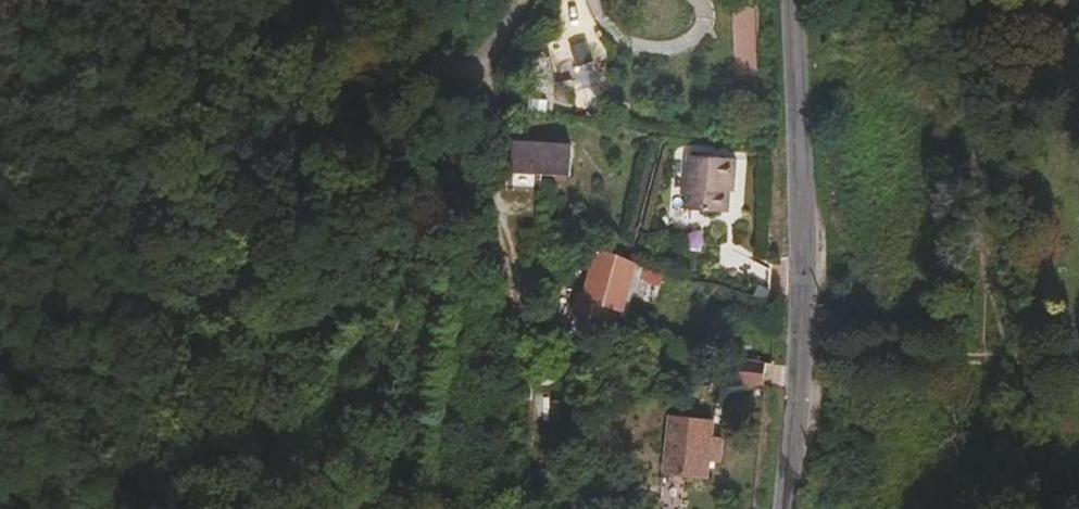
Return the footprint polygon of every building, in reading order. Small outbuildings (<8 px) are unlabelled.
[(571,177),(572,148),(515,146),(513,175),(544,177),(571,177)] [(731,193),(732,182),(736,183),(740,159),(693,151),(684,206),(728,213),(731,193)] [(767,287),(767,266),(731,250),(728,270),(767,287)] [(624,311),(634,273),(647,276),(649,270),(625,264),(590,255),(576,313),(593,318),(599,319),(603,305),(624,311)] [(625,264),(627,259),(620,257),(590,255),(625,264)] [(650,267),(627,259),(625,264),(649,270),(650,267)] [(715,370),(715,359),(698,359),(699,371),(715,370)] [(674,472),(680,417),(668,416),(661,471),(674,472)] [(707,475),(713,421),(680,417),(674,472),(707,475)]
